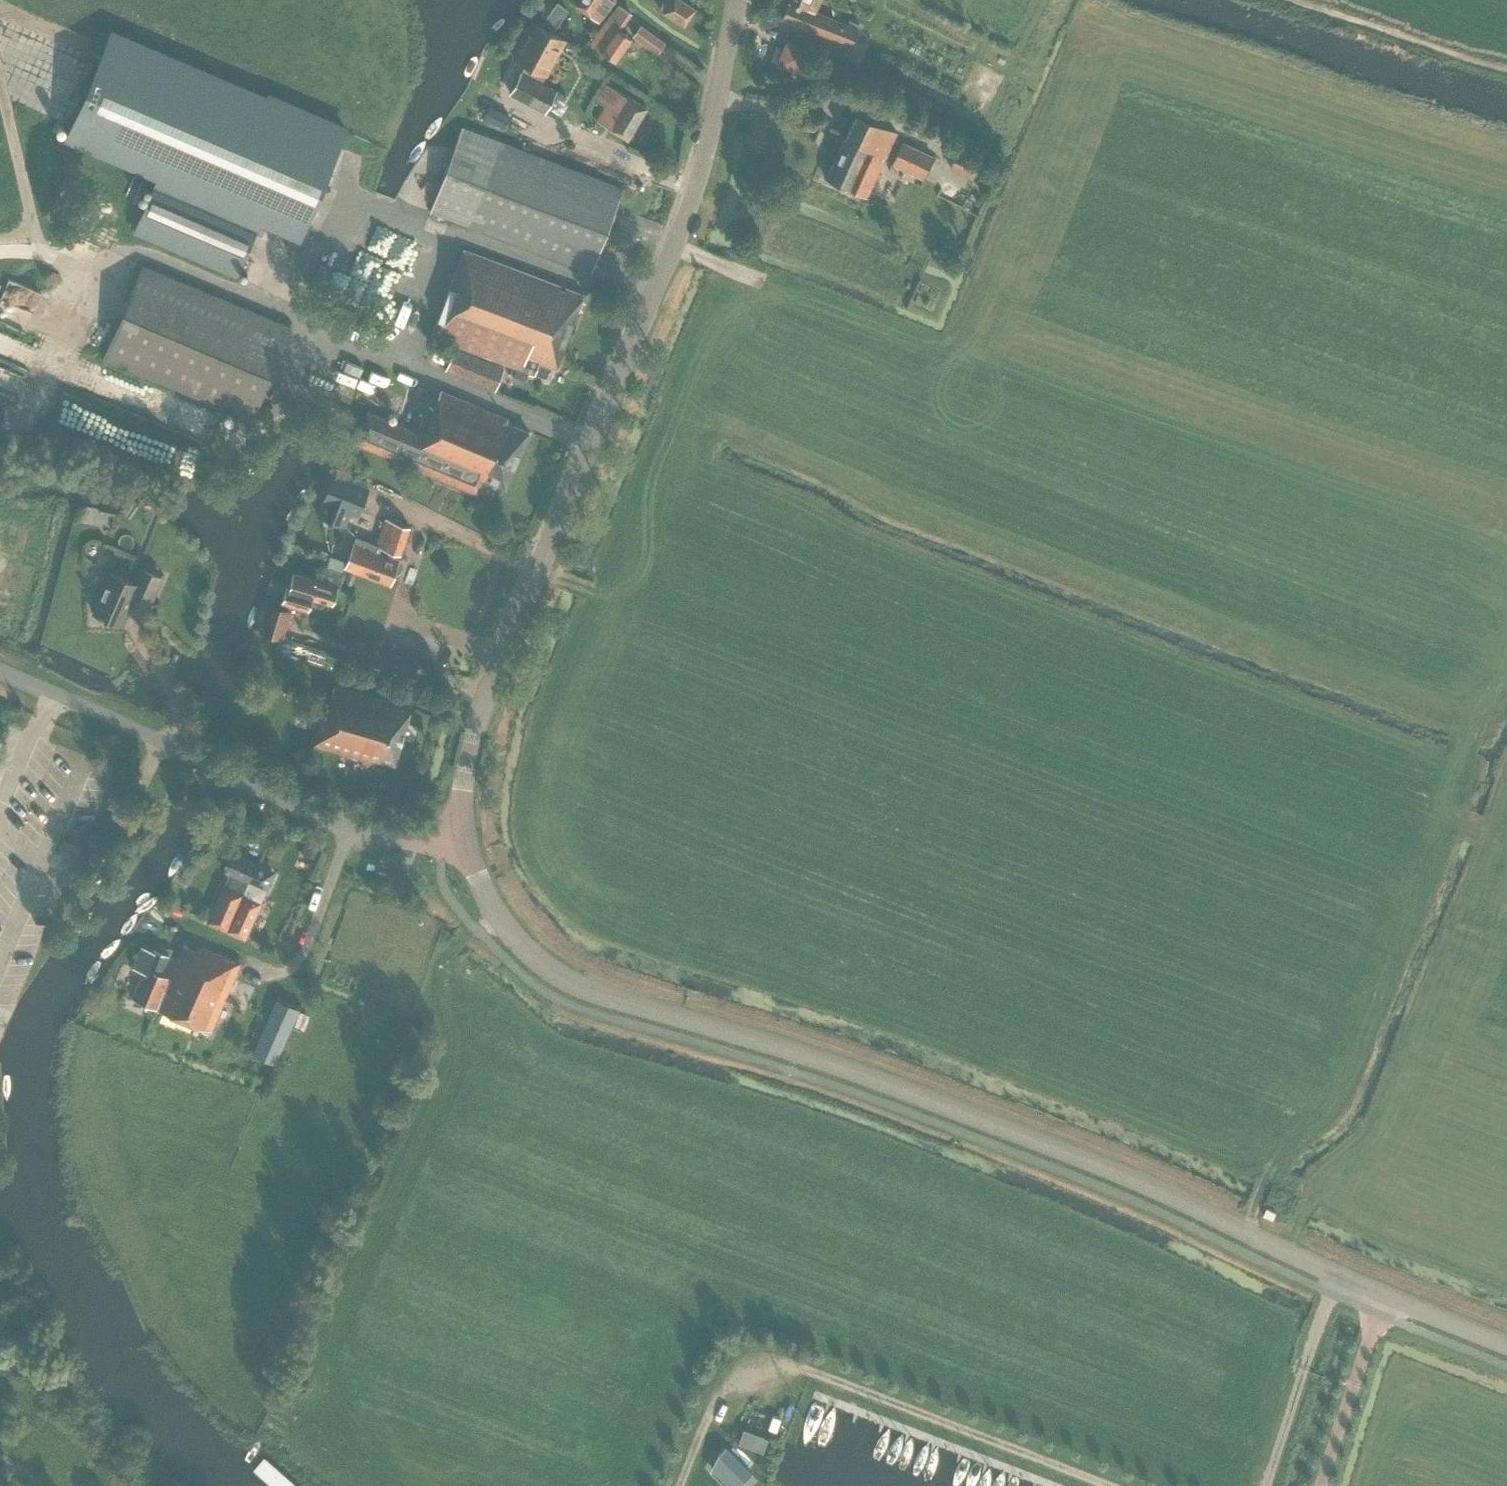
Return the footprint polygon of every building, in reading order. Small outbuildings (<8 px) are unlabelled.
[(599,22),(614,2),(611,0),(579,0),(575,5),(599,22)] [(684,26),(695,9),(681,0),(672,0),(664,12),(684,26)] [(781,19),(850,46),(857,29),(817,12),(821,0),(789,0),(781,19)] [(619,4),(606,21),(590,43),(616,61),(632,39),(620,31),(632,14),(619,4)] [(562,17),(552,10),(543,23),(553,29),(562,17)] [(556,90),(542,83),(565,40),(532,22),(513,57),(531,66),(526,74),(521,72),(510,93),(545,112),(556,90)] [(658,54),(666,42),(641,25),(633,37),(658,54)] [(236,275),(260,219),(299,236),(342,134),(109,34),(66,136),(158,175),(134,232),(236,275)] [(812,50),(787,38),(776,63),(801,74),(812,50)] [(606,84),(596,101),(605,106),(596,121),(610,129),(628,139),(646,108),(629,97),(606,84)] [(894,105),(891,112),(906,121),(910,113),(894,105)] [(510,116),(501,112),(495,124),(504,128),(510,116)] [(856,114),(825,178),(866,197),(896,133),(856,114)] [(430,211),(591,272),(622,190),(461,128),(430,211)] [(904,141),(892,165),(922,180),(934,157),(904,141)] [(972,179),(973,178),(975,173),(988,180),(993,169),(980,162),(981,161),(976,159),(958,150),(949,168),(972,179)] [(584,295),(464,250),(432,336),(526,371),(530,359),(556,368),(584,295)] [(103,358),(251,420),(291,328),(143,265),(103,358)] [(445,370),(494,390),(503,367),(454,347),(445,370)] [(483,479),(505,488),(529,432),(507,422),(508,419),(441,391),(433,408),(430,406),(418,433),(367,412),(355,442),(476,493),(483,479)] [(366,486),(368,480),(335,468),(317,515),(346,526),(351,513),(359,516),(370,487),(366,486)] [(144,504),(156,506),(158,498),(146,496),(144,504)] [(410,527),(386,519),(377,545),(356,537),(344,568),(390,584),(399,559),(391,556),(392,551),(400,554),(410,527)] [(325,569),(339,574),(344,562),(330,557),(325,569)] [(134,597),(149,604),(161,577),(140,568),(134,582),(108,571),(98,594),(100,595),(93,612),(122,624),(134,597)] [(331,604),(337,586),(293,573),(288,591),(285,590),(281,603),(308,611),(311,598),(331,604)] [(292,611),(268,603),(259,632),(284,639),(292,611)] [(329,703),(326,702),(314,743),(371,760),(372,758),(395,765),(411,710),(387,703),(388,700),(334,685),(329,703)] [(60,853),(77,860),(82,848),(65,841),(60,853)] [(304,842),(300,852),(316,859),(320,849),(304,842)] [(206,921),(244,938),(261,903),(242,894),(245,887),(258,862),(234,851),(225,872),(230,874),(225,885),(223,884),(206,921)] [(148,950),(141,966),(144,967),(131,998),(158,1010),(211,1031),(239,964),(202,949),(198,950),(182,945),(169,978),(155,972),(163,955),(148,950)] [(252,1054),(275,1064),(298,1009),(275,1000),(252,1054)] [(762,1450),(767,1439),(744,1431),(740,1442),(762,1450)] [(725,1447),(717,1454),(722,1458),(712,1468),(730,1485),(739,1485),(752,1473),(725,1447)] [(250,1469),(269,1485),(302,1485),(265,1452),(250,1469)]
